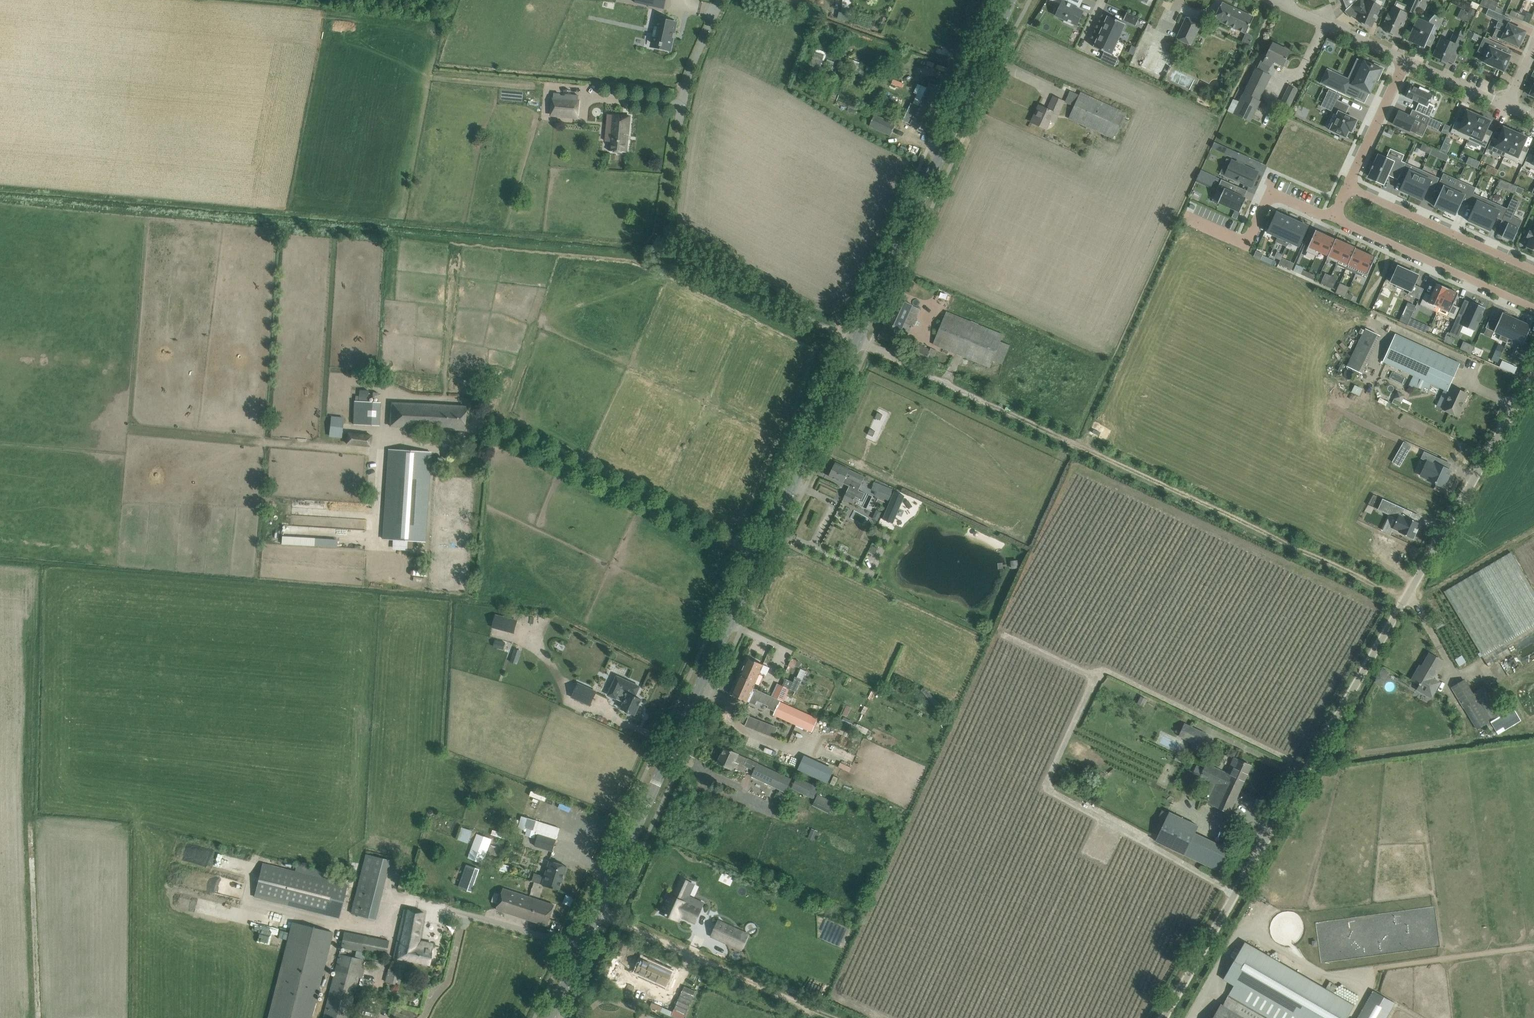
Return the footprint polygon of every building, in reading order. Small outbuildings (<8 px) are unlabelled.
[(851,0),(842,0),(842,10),(850,11),(851,0)] [(1077,25),(1083,11),(1076,8),(1077,6),(1070,3),(1072,0),(1064,0),(1056,16),(1065,20),(1064,22),(1074,26),(1074,24),(1077,25)] [(1350,6),(1346,10),(1351,6),(1358,0),(1344,0),(1350,6)] [(1351,6),(1357,12),(1359,10),(1363,12),(1358,21),(1362,23),(1363,24),(1364,26),(1366,26),(1368,25),(1371,27),(1381,6),(1375,3),(1376,0),(1358,0),(1351,6)] [(1421,0),(1409,0),(1405,10),(1415,14),(1421,0)] [(1246,34),(1250,26),(1254,17),(1222,3),(1215,19),(1246,34)] [(1397,36),(1407,14),(1394,7),(1390,14),(1389,14),(1385,22),(1387,23),(1384,29),(1387,31),(1387,33),(1392,35),(1394,34),(1397,36)] [(1476,11),(1470,8),(1468,13),(1468,15),(1474,17),(1476,11)] [(1461,9),(1457,18),(1470,24),(1474,17),(1468,15),(1468,13),(1461,9)] [(1509,24),(1512,19),(1501,15),(1495,11),(1489,9),(1487,15),(1498,20),(1509,24)] [(1136,26),(1140,19),(1127,13),(1124,20),(1136,26)] [(1436,15),(1435,14),(1430,21),(1428,24),(1426,26),(1418,22),(1409,41),(1420,46),(1420,47),(1421,46),(1423,47),(1425,44),(1431,46),(1443,19),(1436,15)] [(1099,31),(1119,40),(1126,24),(1108,16),(1105,22),(1103,22),(1099,31)] [(1177,39),(1191,45),(1201,24),(1187,17),(1177,39)] [(652,37),(654,37),(653,43),(670,47),(676,23),(658,19),(657,26),(655,25),(652,37)] [(1496,28),(1492,37),(1505,43),(1506,41),(1519,46),(1522,40),(1523,40),(1526,34),(1525,33),(1525,32),(1509,24),(1498,20),(1494,27),(1496,28)] [(1095,40),(1097,40),(1094,47),(1112,55),(1119,40),(1099,31),(1095,40)] [(1451,53),(1457,56),(1465,40),(1464,39),(1467,34),(1461,31),(1458,37),(1454,35),(1450,42),(1441,38),(1433,56),(1447,62),(1451,53)] [(1469,32),(1467,37),(1477,41),(1479,36),(1469,32)] [(1484,61),(1486,62),(1485,64),(1494,68),(1495,66),(1503,70),(1504,68),(1506,69),(1508,64),(1507,63),(1510,57),(1506,55),(1509,48),(1484,37),(1484,38),(1485,38),(1479,51),(1487,55),(1484,61)] [(822,48),(830,51),(832,45),(825,43),(822,48)] [(1289,60),(1287,59),(1290,52),(1273,44),(1264,62),(1261,61),(1257,69),(1267,74),(1271,66),(1272,67),(1275,61),(1285,66),(1289,60)] [(1141,67),(1165,78),(1175,56),(1151,45),(1141,67)] [(818,68),(823,52),(816,49),(807,74),(812,75),(814,71),(816,67),(818,68)] [(825,52),(819,68),(822,69),(828,53),(825,52)] [(1329,79),(1327,78),(1324,84),(1355,99),(1360,87),(1370,92),(1376,79),(1377,79),(1377,80),(1379,81),(1379,80),(1378,80),(1383,69),(1375,65),(1375,63),(1374,63),(1373,64),(1374,65),(1374,66),(1364,62),(1357,78),(1352,75),(1350,79),(1333,71),(1329,79)] [(1257,69),(1256,69),(1255,68),(1243,94),(1233,114),(1251,122),(1261,102),(1259,101),(1271,76),(1267,74),(1257,69)] [(949,91),(940,87),(930,82),(928,88),(921,85),(911,107),(918,110),(911,125),(920,129),(929,133),(949,91)] [(1289,86),(1286,94),(1293,98),(1297,90),(1289,86)] [(1411,86),(1406,97),(1419,103),(1415,111),(1430,117),(1435,106),(1429,103),(1433,95),(1429,94),(1430,91),(1420,86),(1419,89),(1411,86)] [(1344,114),(1345,111),(1347,112),(1350,106),(1338,100),(1340,95),(1329,89),(1321,106),(1338,114),(1330,130),(1346,137),(1349,131),(1352,132),(1357,120),(1344,114)] [(552,114),(578,116),(579,101),(578,101),(579,96),(566,94),(565,96),(561,95),(560,94),(554,93),(554,98),(553,98),(552,114)] [(1081,93),(1069,119),(1114,139),(1115,140),(1115,139),(1120,128),(1125,131),(1130,121),(1125,119),(1127,114),(1081,93)] [(1036,112),(1032,122),(1041,126),(1046,129),(1050,121),(1054,111),(1059,113),(1064,101),(1063,101),(1054,97),(1051,104),(1049,110),(1039,106),(1036,112)] [(1399,111),(1394,124),(1416,134),(1420,126),(1421,123),(1425,124),(1428,126),(1438,130),(1442,123),(1416,111),(1413,117),(1399,111)] [(1468,140),(1479,116),(1477,115),(1478,114),(1471,111),(1470,112),(1468,111),(1467,111),(1462,123),(1456,121),(1451,132),(1468,140)] [(606,132),(605,141),(610,141),(610,151),(618,152),(618,153),(623,154),(623,152),(627,152),(630,116),(608,114),(607,123),(607,125),(606,130),(606,132)] [(891,135),(896,124),(875,115),(870,126),(891,135)] [(1485,133),(1490,121),(1489,121),(1479,116),(1468,140),(1485,148),(1491,136),(1485,133)] [(1445,124),(1442,132),(1447,134),(1450,127),(1445,124)] [(1504,157),(1515,133),(1514,132),(1514,130),(1507,127),(1507,129),(1505,128),(1504,127),(1498,140),(1492,137),(1487,149),(1504,157)] [(1521,150),(1527,137),(1526,137),(1524,136),(1525,135),(1517,132),(1517,133),(1515,133),(1504,157),(1522,164),(1527,152),(1521,150)] [(1215,142),(1212,148),(1236,159),(1237,159),(1236,162),(1230,176),(1252,186),(1258,172),(1243,166),(1244,163),(1248,164),(1251,158),(1239,153),(1215,142)] [(1422,144),(1420,149),(1430,154),(1432,148),(1422,144)] [(1432,148),(1430,154),(1437,157),(1440,151),(1432,148)] [(1529,153),(1524,165),(1533,170),(1533,156),(1529,153)] [(1373,169),(1369,177),(1380,181),(1381,178),(1385,180),(1386,177),(1387,175),(1398,180),(1406,163),(1394,158),(1392,162),(1379,156),(1375,163),(1374,163),(1371,168),(1373,169)] [(1476,168),(1479,162),(1468,157),(1465,163),(1476,168)] [(1411,195),(1423,170),(1406,163),(1400,175),(1406,177),(1400,191),(1411,195)] [(1487,165),(1485,171),(1496,176),(1498,170),(1487,165)] [(1201,170),(1196,180),(1197,180),(1212,187),(1216,176),(1202,170),(1201,170)] [(1434,190),(1439,178),(1423,170),(1411,195),(1422,200),(1428,187),(1434,190)] [(1223,193),(1218,203),(1240,212),(1247,198),(1234,193),(1237,186),(1222,179),(1217,191),(1223,193)] [(1445,211),(1457,185),(1441,179),(1436,191),(1440,192),(1434,206),(1439,208),(1439,209),(1444,211),(1445,210),(1445,211)] [(1512,184),(1508,192),(1514,194),(1515,192),(1517,186),(1512,184)] [(1462,202),(1468,205),(1474,193),(1457,185),(1445,211),(1456,216),(1462,202)] [(1517,186),(1515,192),(1521,195),(1524,189),(1517,186)] [(1479,226),(1491,200),(1474,193),(1468,205),(1474,208),(1468,221),(1479,226)] [(1512,199),(1500,226),(1506,229),(1502,236),(1513,241),(1523,220),(1514,216),(1520,202),(1512,199)] [(1508,208),(1491,200),(1479,226),(1490,231),(1496,217),(1502,220),(1508,208)] [(1276,242),(1287,217),(1276,212),(1267,232),(1278,237),(1276,241),(1276,242)] [(1287,246),(1298,221),(1287,217),(1276,242),(1287,246)] [(1309,226),(1298,221),(1287,246),(1289,242),(1299,247),(1309,226)] [(1316,255),(1325,235),(1316,231),(1317,230),(1316,230),(1306,251),(1316,255)] [(1328,256),(1335,239),(1325,235),(1316,255),(1317,256),(1319,252),(1328,256)] [(1336,265),(1346,243),(1336,239),(1335,239),(1328,256),(1327,258),(1337,262),(1336,265)] [(1347,269),(1356,249),(1356,248),(1346,243),(1336,265),(1347,269)] [(1357,274),(1367,253),(1356,249),(1347,269),(1357,274)] [(1366,278),(1376,257),(1375,257),(1367,253),(1357,274),(1366,278)] [(1292,270),(1294,263),(1288,261),(1285,267),(1292,270)] [(1418,275),(1398,266),(1391,282),(1397,285),(1396,287),(1403,290),(1404,288),(1410,291),(1409,294),(1419,299),(1424,289),(1414,284),(1415,283),(1418,275)] [(1437,312),(1448,288),(1436,283),(1436,284),(1437,284),(1431,296),(1426,293),(1420,305),(1437,312)] [(1338,287),(1336,293),(1345,298),(1347,293),(1348,291),(1338,287)] [(1453,305),(1459,293),(1458,293),(1456,292),(1456,291),(1451,288),(1450,290),(1449,289),(1448,288),(1437,312),(1438,312),(1439,308),(1440,308),(1449,312),(1447,316),(1454,319),(1459,308),(1459,307),(1453,305)] [(1399,296),(1395,305),(1380,298),(1375,310),(1404,322),(1413,302),(1399,296)] [(880,337),(895,343),(904,322),(913,326),(921,309),(898,298),(880,337)] [(1461,309),(1450,333),(1459,337),(1464,325),(1475,330),(1474,331),(1475,331),(1479,322),(1480,323),(1483,316),(1482,315),(1485,308),(1485,307),(1472,302),(1471,302),(1467,312),(1461,310),(1461,309)] [(1010,345),(1001,341),(1003,335),(947,312),(933,344),(990,367),(993,360),(1002,364),(1010,345)] [(1517,320),(1511,317),(1511,315),(1505,312),(1504,314),(1502,313),(1499,321),(1490,317),(1486,328),(1501,334),(1499,339),(1507,343),(1517,320)] [(1411,318),(1408,325),(1428,334),(1430,327),(1411,318)] [(1526,338),(1532,326),(1530,325),(1530,323),(1524,321),(1523,322),(1517,320),(1507,343),(1509,338),(1520,343),(1514,355),(1524,360),(1533,343),(1533,342),(1526,338)] [(1346,367),(1361,373),(1377,334),(1362,328),(1346,367)] [(1396,334),(1383,361),(1421,379),(1417,387),(1424,390),(1425,387),(1428,389),(1431,383),(1444,389),(1451,392),(1453,387),(1450,386),(1460,364),(1451,359),(1396,334)] [(930,350),(917,344),(908,340),(902,353),(925,363),(927,357),(933,360),(938,350),(931,348),(930,350)] [(1499,344),(1491,360),(1498,362),(1505,347),(1499,344)] [(1511,364),(1508,370),(1514,373),(1517,367),(1511,364)] [(1354,386),(1352,392),(1359,395),(1362,390),(1354,386)] [(1444,389),(1437,406),(1443,409),(1450,412),(1459,416),(1463,407),(1461,407),(1467,394),(1453,387),(1451,392),(1444,389)] [(367,403),(368,390),(360,390),(359,402),(356,402),(355,425),(380,427),(381,403),(367,403)] [(1394,399),(1392,403),(1408,411),(1412,403),(1403,399),(1401,403),(1394,399)] [(466,407),(448,405),(392,403),(390,426),(454,429),(464,430),(466,407)] [(331,416),(329,436),(342,438),(344,418),(331,416)] [(372,434),(348,432),(347,444),(371,446),(372,434)] [(1447,439),(1441,452),(1447,455),(1454,442),(1447,439)] [(1404,442),(1393,461),(1400,465),(1411,446),(1404,442)] [(436,468),(432,468),(433,453),(390,450),(384,539),(427,542),(431,472),(436,472),(436,468)] [(1424,451),(1421,458),(1428,462),(1422,475),(1429,479),(1428,479),(1444,486),(1451,471),(1449,470),(1438,465),(1442,459),(1424,451)] [(865,477),(844,467),(835,463),(829,476),(850,486),(844,498),(853,503),(856,497),(862,500),(865,493),(859,490),(865,477)] [(877,492),(876,494),(889,500),(893,490),(875,482),(872,489),(877,492)] [(895,492),(884,519),(893,523),(904,496),(895,492)] [(1383,499),(1379,509),(1398,518),(1393,528),(1399,531),(1399,532),(1413,538),(1420,523),(1410,518),(1412,512),(1383,498),(1382,499),(1383,499)] [(909,500),(905,503),(909,509),(913,507),(909,500)] [(873,545),(870,551),(875,554),(878,548),(873,545)] [(1444,591),(1449,600),(1480,652),(1489,667),(1511,654),(1508,648),(1533,632),(1533,591),(1516,561),(1511,552),(1444,591)] [(492,627),(514,633),(518,620),(496,614),(492,627)] [(1441,620),(1434,624),(1437,629),(1444,625),(1441,620)] [(495,639),(493,647),(504,650),(506,642),(495,639)] [(515,648),(510,662),(517,664),(522,651),(515,648)] [(1443,661),(1430,654),(1420,671),(1418,670),(1413,679),(1420,684),(1420,685),(1421,686),(1419,690),(1429,696),(1438,680),(1433,677),(1443,661)] [(767,675),(770,668),(748,658),(740,676),(746,679),(744,683),(753,688),(754,687),(760,672),(767,675)] [(792,658),(788,666),(793,668),(795,665),(799,668),(802,662),(797,660),(792,658)] [(1380,684),(1388,671),(1382,667),(1374,680),(1380,684)] [(622,708),(635,715),(642,700),(635,697),(640,687),(617,676),(608,695),(624,702),(622,708)] [(753,688),(744,683),(746,679),(740,676),(732,695),(755,705),(757,701),(768,706),(767,708),(776,711),(774,714),(812,731),(818,719),(780,702),(781,700),(773,696),(754,687),(753,688)] [(773,696),(781,700),(790,705),(795,692),(797,693),(803,680),(795,677),(792,683),(790,682),(787,688),(778,684),(773,696)] [(1455,686),(1452,688),(1477,730),(1481,727),(1486,724),(1506,712),(1490,684),(1477,692),(1481,697),(1479,699),(1467,679),(1455,686)] [(578,684),(572,697),(590,705),(597,692),(578,684)] [(766,734),(770,725),(753,718),(749,728),(766,734)] [(843,720),(841,725),(850,729),(852,724),(850,723),(843,720)] [(1206,734),(1188,725),(1184,724),(1179,735),(1183,737),(1201,745),(1206,734)] [(738,754),(734,752),(725,748),(718,763),(732,769),(735,761),(745,766),(745,765),(755,770),(752,776),(786,792),(792,779),(758,763),(759,762),(749,757),(748,759),(738,754)] [(1175,759),(1175,760),(1182,764),(1184,758),(1177,755),(1176,757),(1175,759)] [(1251,766),(1242,761),(1236,758),(1229,773),(1207,763),(1205,768),(1197,765),(1194,771),(1195,773),(1201,776),(1201,777),(1210,782),(1205,792),(1211,796),(1208,802),(1229,812),(1251,766)] [(824,781),(825,779),(828,772),(807,762),(803,770),(824,781)] [(813,798),(820,785),(814,783),(813,785),(797,777),(792,788),(813,798)] [(533,791),(529,801),(544,806),(547,797),(533,791)] [(818,795),(813,805),(829,813),(830,813),(834,803),(819,795),(818,795)] [(1169,812),(1156,841),(1181,853),(1210,867),(1212,868),(1221,872),(1231,850),(1222,846),(1195,833),(1199,826),(1169,812)] [(528,818),(526,826),(534,829),(537,821),(528,818)] [(460,826),(455,838),(468,843),(473,831),(460,826)] [(528,828),(526,836),(535,839),(537,831),(528,828)] [(811,828),(807,837),(813,840),(817,830),(811,828)] [(469,858),(483,863),(491,839),(477,835),(469,858)] [(557,840),(547,837),(540,835),(536,846),(553,851),(557,840)] [(375,919),(384,887),(390,860),(368,854),(360,881),(352,913),(375,919)] [(567,866),(558,863),(551,861),(546,876),(535,873),(532,881),(543,885),(560,890),(567,866)] [(348,884),(341,883),(343,875),(296,863),(294,871),(263,863),(254,896),(288,905),(340,918),(348,884)] [(472,892),(475,882),(480,869),(470,865),(464,878),(461,888),(472,892)] [(182,884),(238,897),(242,883),(185,870),(182,884)] [(670,895),(662,913),(678,920),(680,915),(695,922),(704,904),(685,895),(690,883),(681,878),(673,896),(670,895)] [(756,895),(759,886),(751,882),(747,892),(743,890),(740,899),(749,903),(753,894),(756,895)] [(497,909),(532,920),(548,926),(555,905),(503,888),(497,909)] [(217,917),(219,905),(204,903),(202,915),(217,917)] [(264,928),(266,922),(275,924),(279,913),(260,908),(254,925),(264,928)] [(424,912),(414,911),(405,909),(395,958),(429,964),(433,944),(419,941),(424,912)] [(333,933),(292,922),(268,1017),(312,1017),(333,933)] [(731,944),(735,934),(737,930),(719,922),(713,935),(731,944)] [(360,977),(362,977),(365,967),(362,966),(364,960),(365,960),(367,951),(387,955),(390,941),(358,935),(345,932),(342,947),(357,950),(354,961),(339,958),(336,971),(324,1017),(350,1017),(360,977)] [(1245,942),(1224,979),(1234,985),(1230,994),(1223,1006),(1221,1004),(1213,1017),(1347,1017),(1354,1005),(1245,942)] [(643,958),(637,972),(666,986),(672,971),(643,958)] [(386,982),(395,983),(397,970),(388,969),(386,982)] [(1395,1003),(1374,990),(1358,1017),(1386,1017),(1395,1003)]
